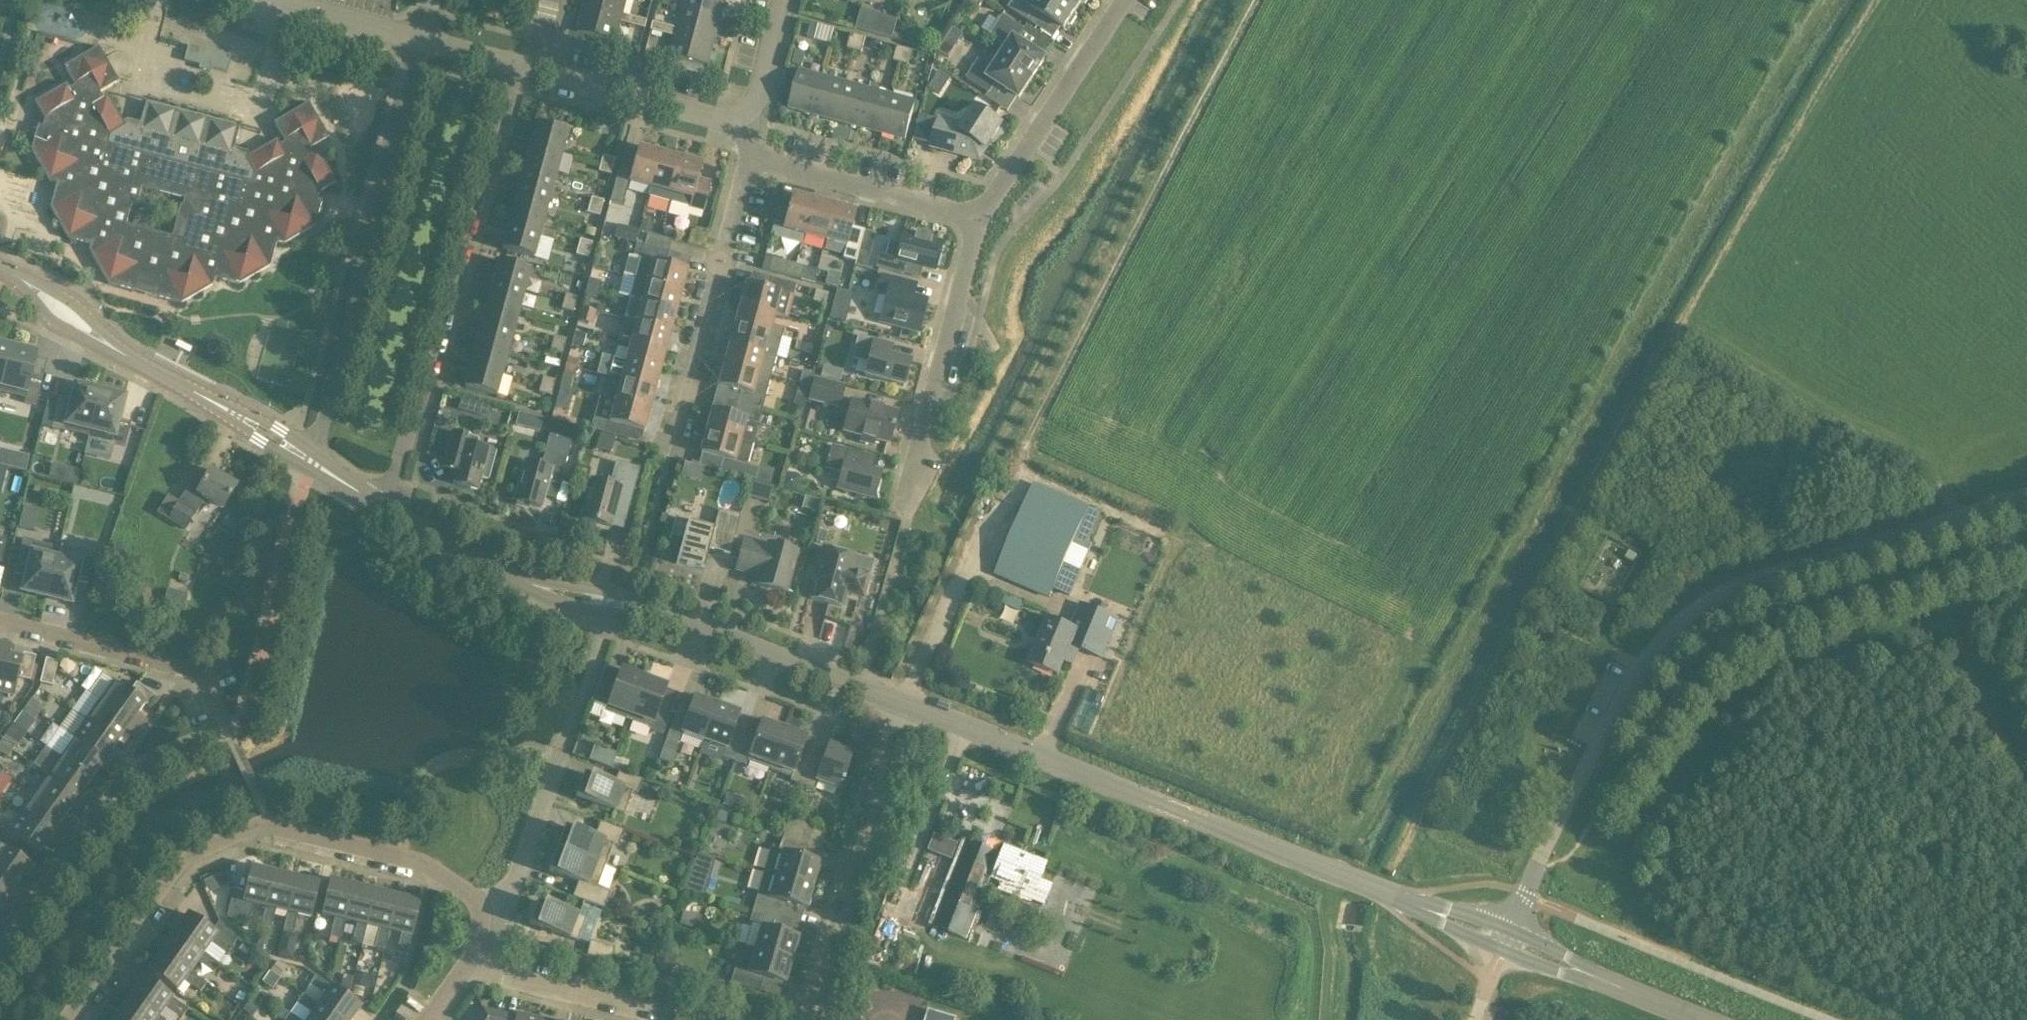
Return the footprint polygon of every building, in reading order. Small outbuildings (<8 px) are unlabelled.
[(11,1),(7,0),(0,0),(0,6),(9,8),(11,1)] [(583,8),(622,19),(621,23),(630,25),(633,26),(635,18),(630,17),(623,15),(627,0),(585,0),(583,8)] [(682,10),(720,20),(726,0),(684,0),(682,10)] [(968,4),(975,9),(981,0),(971,0),(968,4)] [(1064,0),(1030,0),(1027,5),(1019,0),(1013,0),(1007,8),(1035,27),(1039,20),(1046,18),(1064,30),(1067,25),(1071,26),(1076,17),(1074,14),(1077,9),(1064,0)] [(1077,9),(1081,4),(1085,5),(1088,0),(1064,0),(1077,9)] [(583,8),(577,32),(616,43),(621,23),(622,19),(583,8)] [(677,29),(676,33),(714,43),(720,20),(682,10),(677,29)] [(855,30),(892,40),(897,20),(860,11),(855,30)] [(1000,58),(1032,79),(1045,58),(1017,40),(1024,29),(1002,15),(988,37),(1007,48),(1000,58)] [(635,18),(633,26),(645,29),(646,25),(647,21),(635,18)] [(664,30),(665,26),(653,23),(652,27),(651,31),(663,34),(664,30)] [(811,23),(807,38),(814,40),(818,25),(811,23)] [(664,30),(663,34),(675,37),(669,57),(708,67),(714,43),(676,33),(677,29),(665,26),(664,30)] [(847,50),(854,52),(858,37),(850,35),(847,50)] [(865,39),(858,37),(854,52),(861,54),(865,39)] [(947,59),(955,47),(945,40),(937,52),(947,59)] [(871,41),(869,48),(879,51),(881,43),(871,41)] [(227,73),(232,57),(189,45),(185,61),(200,65),(199,69),(211,73),(212,68),(227,73)] [(98,47),(64,67),(74,87),(70,89),(67,84),(35,103),(44,119),(50,120),(48,128),(38,126),(31,151),(49,182),(56,184),(50,208),(68,239),(92,246),(90,253),(108,284),(133,291),(181,304),(212,286),(214,278),(239,285),(270,267),(276,243),(284,245),(315,227),(321,202),(312,199),(314,191),(319,192),(335,183),(317,151),(312,154),(309,149),(328,138),(308,103),(273,124),(284,143),(280,145),(277,140),(246,158),(244,156),(233,153),(240,127),(215,121),(167,108),(146,103),(139,128),(128,125),(125,126),(107,95),(102,98),(99,93),(118,82),(98,47)] [(893,62),(900,64),(904,49),(897,47),(893,62)] [(911,51),(904,49),(900,64),(907,66),(911,51)] [(805,55),(795,52),(792,64),(802,67),(805,55)] [(1019,99),(1032,79),(1000,58),(993,69),(978,60),(966,79),(988,93),(985,99),(1007,113),(1017,97),(1019,99)] [(812,115),(822,76),(798,70),(788,108),(812,115)] [(835,121),(845,82),(822,76),(812,115),(835,121)] [(858,127),(869,89),(845,82),(835,121),(858,127)] [(881,134),(892,95),(869,89),(858,127),(881,134)] [(892,95),(881,134),(905,140),(916,101),(892,95)] [(963,126),(959,131),(953,127),(953,124),(919,115),(912,141),(931,146),(931,147),(946,151),(968,157),(977,144),(985,150),(1002,125),(993,119),(995,116),(977,104),(972,111),(969,111),(966,113),(961,120),(961,123),(963,126)] [(567,132),(536,124),(530,145),(562,154),(567,132)] [(524,166),(556,175),(562,154),(530,145),(524,166)] [(647,197),(659,154),(638,148),(632,170),(619,167),(609,203),(622,206),(629,182),(649,188),(647,197)] [(659,154),(647,197),(668,203),(680,159),(659,154)] [(600,164),(613,168),(615,158),(603,155),(600,164)] [(680,159),(668,203),(702,212),(710,183),(698,180),(702,165),(680,159)] [(613,168),(600,164),(598,170),(611,174),(613,168)] [(519,187),(550,196),(556,175),(524,166),(519,187)] [(513,208),(545,216),(550,196),(519,187),(513,208)] [(804,235),(813,201),(791,195),(788,210),(778,208),(773,227),(804,235)] [(589,206),(601,209),(603,202),(591,198),(589,206)] [(813,201),(804,235),(825,241),(834,207),(813,201)] [(601,209),(589,206),(587,214),(599,217),(601,209)] [(834,207),(825,241),(846,247),(843,259),(855,262),(859,250),(864,231),(851,228),(856,213),(834,207)] [(507,229),(539,237),(545,216),(513,208),(507,229)] [(639,229),(627,226),(624,239),(635,242),(639,229)] [(539,237),(507,229),(502,250),(533,259),(539,237)] [(903,233),(899,246),(888,243),(884,257),(878,255),(875,267),(902,275),(905,263),(934,271),(941,244),(930,241),(931,237),(915,233),(914,236),(903,233)] [(671,241),(659,238),(647,235),(644,247),(668,253),(671,241)] [(578,248),(590,251),(592,243),(580,240),(578,248)] [(633,254),(636,245),(626,242),(624,249),(626,252),(633,254)] [(668,253),(644,247),(636,245),(633,254),(633,257),(640,259),(635,280),(681,292),(687,271),(665,265),(668,253)] [(590,251),(578,248),(575,256),(588,259),(590,251)] [(866,269),(870,253),(859,250),(855,262),(854,266),(866,269)] [(762,270),(771,272),(793,278),(796,266),(765,257),(762,270)] [(493,283),(524,292),(530,270),(498,262),(493,283)] [(804,268),(796,266),(793,278),(801,280),(804,268)] [(828,273),(825,285),(836,288),(839,276),(828,273)] [(891,326),(918,333),(926,303),(907,297),(910,283),(881,276),(877,291),(887,293),(881,317),(892,320),(891,326)] [(586,288),(598,291),(601,282),(589,279),(586,288)] [(771,279),(768,291),(746,285),(740,306),(774,315),(780,294),(792,297),(795,286),(771,279)] [(629,300),(676,312),(681,292),(635,280),(629,300)] [(487,304),(519,313),(524,292),(493,283),(487,304)] [(598,291),(586,288),(584,296),(596,299),(598,291)] [(843,321),(851,292),(835,288),(827,317),(843,321)] [(563,302),(575,306),(577,298),(565,295),(563,302)] [(624,319),(671,332),(676,312),(629,300),(624,319)] [(575,306),(563,302),(561,310),(573,313),(575,306)] [(481,325),(513,334),(519,313),(487,304),(481,325)] [(734,326),(781,338),(784,329),(771,326),(774,315),(740,306),(734,326)] [(590,325),(593,311),(582,308),(578,322),(590,325)] [(671,332),(624,319),(619,339),(665,351),(671,332)] [(513,334),(481,325),(476,346),(507,354),(513,334)] [(781,338),(734,326),(729,346),(776,358),(781,338)] [(585,334),(574,332),(571,344),(582,347),(585,334)] [(551,344),(564,347),(566,340),(553,336),(551,344)] [(864,376),(903,387),(910,362),(881,354),(884,343),(857,336),(851,359),(867,363),(864,376)] [(626,362),(660,371),(665,351),(619,339),(616,348),(629,351),(626,362)] [(811,355),(814,346),(803,343),(800,352),(811,355)] [(564,347),(551,344),(549,352),(562,355),(564,347)] [(470,366),(502,375),(507,354),(476,346),(470,366)] [(724,366),(770,378),(776,358),(729,346),(724,366)] [(0,350),(0,392),(1,392),(10,353),(0,350)] [(35,359),(10,353),(1,392),(26,398),(24,404),(36,407),(41,384),(30,381),(35,359)] [(576,369),(578,361),(567,358),(565,366),(576,369)] [(613,360),(610,369),(608,378),(654,391),(660,371),(626,362),(625,363),(613,360)] [(502,375),(470,366),(464,388),(496,397),(502,375)] [(572,377),(574,378),(576,369),(565,366),(563,373),(563,375),(572,377)] [(718,387),(740,393),(737,404),(762,411),(770,378),(724,366),(718,387)] [(839,379),(840,370),(821,367),(819,376),(839,379)] [(809,388),(813,374),(802,371),(798,385),(809,388)] [(540,386),(553,389),(555,381),(542,378),(540,386)] [(603,398),(649,410),(654,391),(608,378),(603,398)] [(843,387),(815,379),(809,400),(838,408),(843,387)] [(100,392),(75,386),(69,409),(58,406),(52,429),(64,432),(65,426),(90,432),(100,392)] [(553,389),(540,386),(538,393),(550,397),(553,389)] [(567,409),(570,388),(558,386),(555,407),(567,409)] [(124,398),(100,392),(90,432),(115,438),(113,444),(125,447),(131,424),(119,421),(124,398)] [(472,413),(475,399),(463,396),(459,410),(472,413)] [(649,410),(603,398),(602,399),(615,402),(609,422),(593,418),(590,430),(618,438),(621,426),(643,432),(649,410)] [(843,432),(888,444),(896,413),(851,401),(843,432)] [(706,432),(740,441),(753,445),(758,423),(762,411),(737,404),(734,416),(712,410),(706,432)] [(787,416),(800,420),(801,419),(803,410),(803,409),(796,407),(795,407),(789,411),(787,416)] [(528,413),(519,410),(516,425),(525,427),(528,413)] [(808,431),(810,421),(801,419),(800,420),(798,429),(808,431)] [(477,491),(480,479),(487,481),(495,452),(488,450),(488,449),(481,447),(476,439),(452,432),(444,461),(454,464),(457,469),(452,484),(477,491)] [(572,435),(561,432),(559,437),(559,438),(570,441),(572,435)] [(719,471),(755,481),(758,469),(734,463),(740,441),(706,432),(700,454),(722,460),(719,471)] [(525,462),(515,501),(541,509),(548,482),(559,485),(571,442),(570,441),(559,438),(550,436),(541,467),(525,462)] [(837,489),(874,499),(879,477),(872,475),(876,458),(831,446),(825,469),(841,473),(837,489)] [(27,456),(13,453),(9,468),(23,472),(27,456)] [(628,511),(630,505),(640,469),(616,462),(609,486),(592,481),(581,519),(610,527),(616,508),(628,511)] [(642,481),(648,483),(649,480),(652,466),(647,464),(642,481)] [(682,476),(699,479),(700,468),(683,466),(682,476)] [(64,482),(76,485),(79,471),(67,469),(64,482)] [(184,533),(204,499),(222,510),(236,486),(210,470),(197,493),(187,488),(178,503),(167,496),(155,516),(184,533)] [(768,502),(772,486),(762,483),(757,499),(768,502)] [(1088,508),(1032,484),(994,574),(1050,598),(1054,590),(1071,597),(1081,573),(1064,566),(1075,541),(1086,546),(1090,536),(1096,539),(1106,517),(1087,509),(1088,508)] [(32,531),(37,511),(24,507),(19,528),(32,531)] [(675,518),(669,539),(682,542),(676,565),(677,565),(678,564),(703,571),(709,549),(730,555),(740,516),(719,510),(713,530),(689,523),(689,522),(675,518)] [(227,516),(221,525),(234,533),(239,525),(227,516)] [(815,542),(824,544),(827,531),(818,529),(815,542)] [(1579,584),(1613,602),(1642,548),(1608,530),(1579,584)] [(767,549),(743,542),(736,570),(759,577),(757,585),(786,593),(797,553),(768,545),(767,549)] [(46,599),(56,559),(31,553),(33,547),(21,544),(15,568),(27,570),(22,593),(46,599)] [(855,558),(823,549),(809,600),(842,609),(846,594),(862,599),(869,575),(852,570),(855,558)] [(82,559),(81,565),(56,559),(46,599),(71,605),(77,583),(88,585),(94,562),(82,559)] [(189,576),(180,573),(178,580),(186,583),(189,576)] [(187,595),(167,590),(164,604),(184,609),(187,595)] [(1086,634),(1049,618),(1030,664),(1058,676),(1064,663),(1072,666),(1086,634)] [(2,643),(0,651),(0,693),(14,696),(18,678),(30,681),(36,656),(23,653),(22,659),(9,656),(12,645),(2,643)] [(46,659),(43,671),(56,674),(59,662),(46,659)] [(596,694),(611,699),(606,712),(629,720),(644,679),(621,671),(620,673),(604,668),(598,686),(599,687),(596,694)] [(53,686),(56,674),(43,671),(40,683),(53,686)] [(666,687),(644,679),(629,720),(650,728),(650,730),(663,735),(671,712),(659,708),(666,687)] [(137,715),(145,704),(150,708),(157,697),(136,683),(129,693),(114,682),(100,701),(140,730),(146,722),(137,715)] [(704,741),(717,705),(695,697),(687,718),(676,714),(659,760),(671,764),(682,733),(704,741)] [(32,699),(27,705),(39,714),(43,707),(32,699)] [(134,738),(140,730),(100,701),(87,720),(118,742),(126,732),(134,738)] [(34,720),(39,714),(27,705),(23,712),(34,720)] [(717,705),(704,741),(726,749),(723,757),(734,762),(743,738),(732,734),(739,713),(717,705)] [(87,720),(74,739),(114,767),(120,759),(111,753),(118,742),(87,720)] [(743,738),(734,762),(746,766),(747,762),(769,770),(784,729),(762,721),(754,742),(743,738)] [(784,729),(769,770),(791,778),(790,782),(801,786),(810,762),(799,758),(806,738),(784,729)] [(1,743),(13,751),(17,745),(5,736),(1,743)] [(108,775),(114,767),(74,739),(61,757),(92,779),(99,769),(108,775)] [(1,743),(0,744),(0,752),(8,758),(13,751),(1,743)] [(810,762),(801,786),(813,790),(816,782),(839,790),(852,754),(829,746),(821,766),(810,762)] [(588,762),(610,770),(616,755),(593,747),(588,762)] [(84,790),(92,779),(61,757),(48,776),(87,804),(93,796),(84,790)] [(637,794),(642,780),(619,772),(614,785),(584,774),(582,778),(579,777),(573,791),(577,793),(576,797),(624,814),(632,792),(637,794)] [(82,812),(87,804),(48,776),(34,794),(65,816),(73,806),(82,812)] [(65,816),(34,794),(21,813),(51,834),(61,841),(67,833),(58,827),(65,816)] [(727,814),(719,811),(715,820),(723,823),(727,814)] [(61,841),(51,834),(21,813),(7,832),(39,854),(47,843),(55,849),(61,841)] [(785,831),(809,840),(813,826),(788,819),(785,831)] [(556,849),(605,867),(613,845),(618,847),(624,831),(600,822),(594,838),(565,827),(563,831),(559,830),(554,844),(558,846),(556,849)] [(785,831),(779,852),(771,850),(764,872),(813,886),(820,864),(803,859),(809,840),(785,831)] [(958,845),(934,836),(928,852),(951,861),(958,845)] [(17,885),(24,875),(33,881),(39,872),(0,844),(0,873),(17,885)] [(974,910),(988,874),(993,876),(993,878),(1000,880),(995,891),(1042,909),(1051,885),(1038,880),(1043,866),(1004,850),(1000,861),(992,858),(993,855),(966,844),(933,926),(965,939),(975,911),(974,910)] [(605,867),(556,849),(555,853),(551,851),(546,866),(550,867),(548,871),(578,882),(573,898),(604,909),(609,893),(597,889),(605,867)] [(697,855),(693,871),(707,874),(711,859),(697,855)] [(251,868),(244,896),(233,893),(227,918),(249,923),(253,904),(265,907),(273,873),(251,868)] [(764,872),(757,894),(753,910),(781,917),(785,903),(806,909),(813,886),(764,872)] [(17,885),(0,873),(0,901),(12,910),(18,902),(9,896),(17,885)] [(219,882),(221,886),(222,889),(230,885),(225,873),(217,876),(219,882)] [(275,909),(287,912),(295,878),(273,873),(265,907),(261,926),(271,928),(275,909)] [(319,884),(295,878),(287,912),(283,931),(293,933),(297,915),(311,918),(319,884)] [(340,939),(345,920),(353,886),(330,881),(322,915),(335,918),(330,937),(340,939)] [(353,886),(345,920),(357,923),(352,942),(362,945),(367,925),(375,892),(353,886)] [(397,897),(375,892),(367,925),(379,928),(374,948),(384,950),(389,931),(397,897)] [(397,897),(389,931),(401,934),(397,953),(407,955),(411,936),(412,936),(420,902),(397,897)] [(740,901),(725,897),(723,902),(739,906),(740,901)] [(12,910),(0,901),(0,913),(7,918),(12,910)] [(577,942),(586,919),(537,901),(536,905),(532,904),(527,919),(531,920),(529,924),(577,942)] [(745,947),(791,961),(798,938),(777,932),(781,917),(753,910),(748,925),(751,926),(745,947)] [(679,925),(692,928),(695,916),(683,912),(679,925)] [(203,953),(211,943),(227,955),(240,936),(219,922),(212,931),(188,914),(175,934),(219,965),(203,953)] [(261,926),(259,935),(268,937),(271,928),(261,926)] [(190,972),(197,963),(197,962),(213,973),(219,965),(175,934),(162,952),(206,984),(206,983),(190,972)] [(611,962),(615,948),(590,942),(587,956),(611,962)] [(759,992),(764,977),(785,983),(791,961),(745,947),(739,969),(735,968),(730,983),(742,987),(759,992)] [(177,991),(184,981),(200,992),(206,984),(162,952),(148,971),(177,991)] [(639,967),(651,969),(653,958),(646,956),(641,959),(639,967)] [(668,975),(672,963),(656,958),(652,970),(668,975)] [(279,977),(286,968),(277,961),(270,971),(279,977)] [(262,981),(273,990),(281,979),(279,977),(270,971),(262,981)] [(354,978),(344,975),(340,989),(351,991),(354,978)] [(365,990),(368,978),(356,975),(353,987),(365,990)] [(716,987),(718,978),(706,975),(704,984),(716,987)] [(332,988),(316,976),(310,985),(326,996),(318,1006),(302,995),(338,1019),(352,1019),(360,1007),(332,987),(332,988)] [(143,978),(130,997),(158,1017),(166,1007),(182,1018),(188,1010),(172,998),(143,978)] [(728,990),(740,993),(742,987),(730,983),(728,990)] [(309,1019),(338,1019),(302,995),(296,1003),(312,1015),(309,1019)] [(130,997),(117,1015),(123,1019),(162,1019),(130,997)] [(252,1016),(258,1009),(248,1002),(243,1009),(252,1016)] [(481,1009),(474,1019),(486,1019),(481,1009)] [(486,1019),(538,1019),(539,1019),(517,1013),(516,1017),(481,1009),(486,1019)] [(955,1018),(926,1009),(923,1019),(955,1019),(955,1018)]
